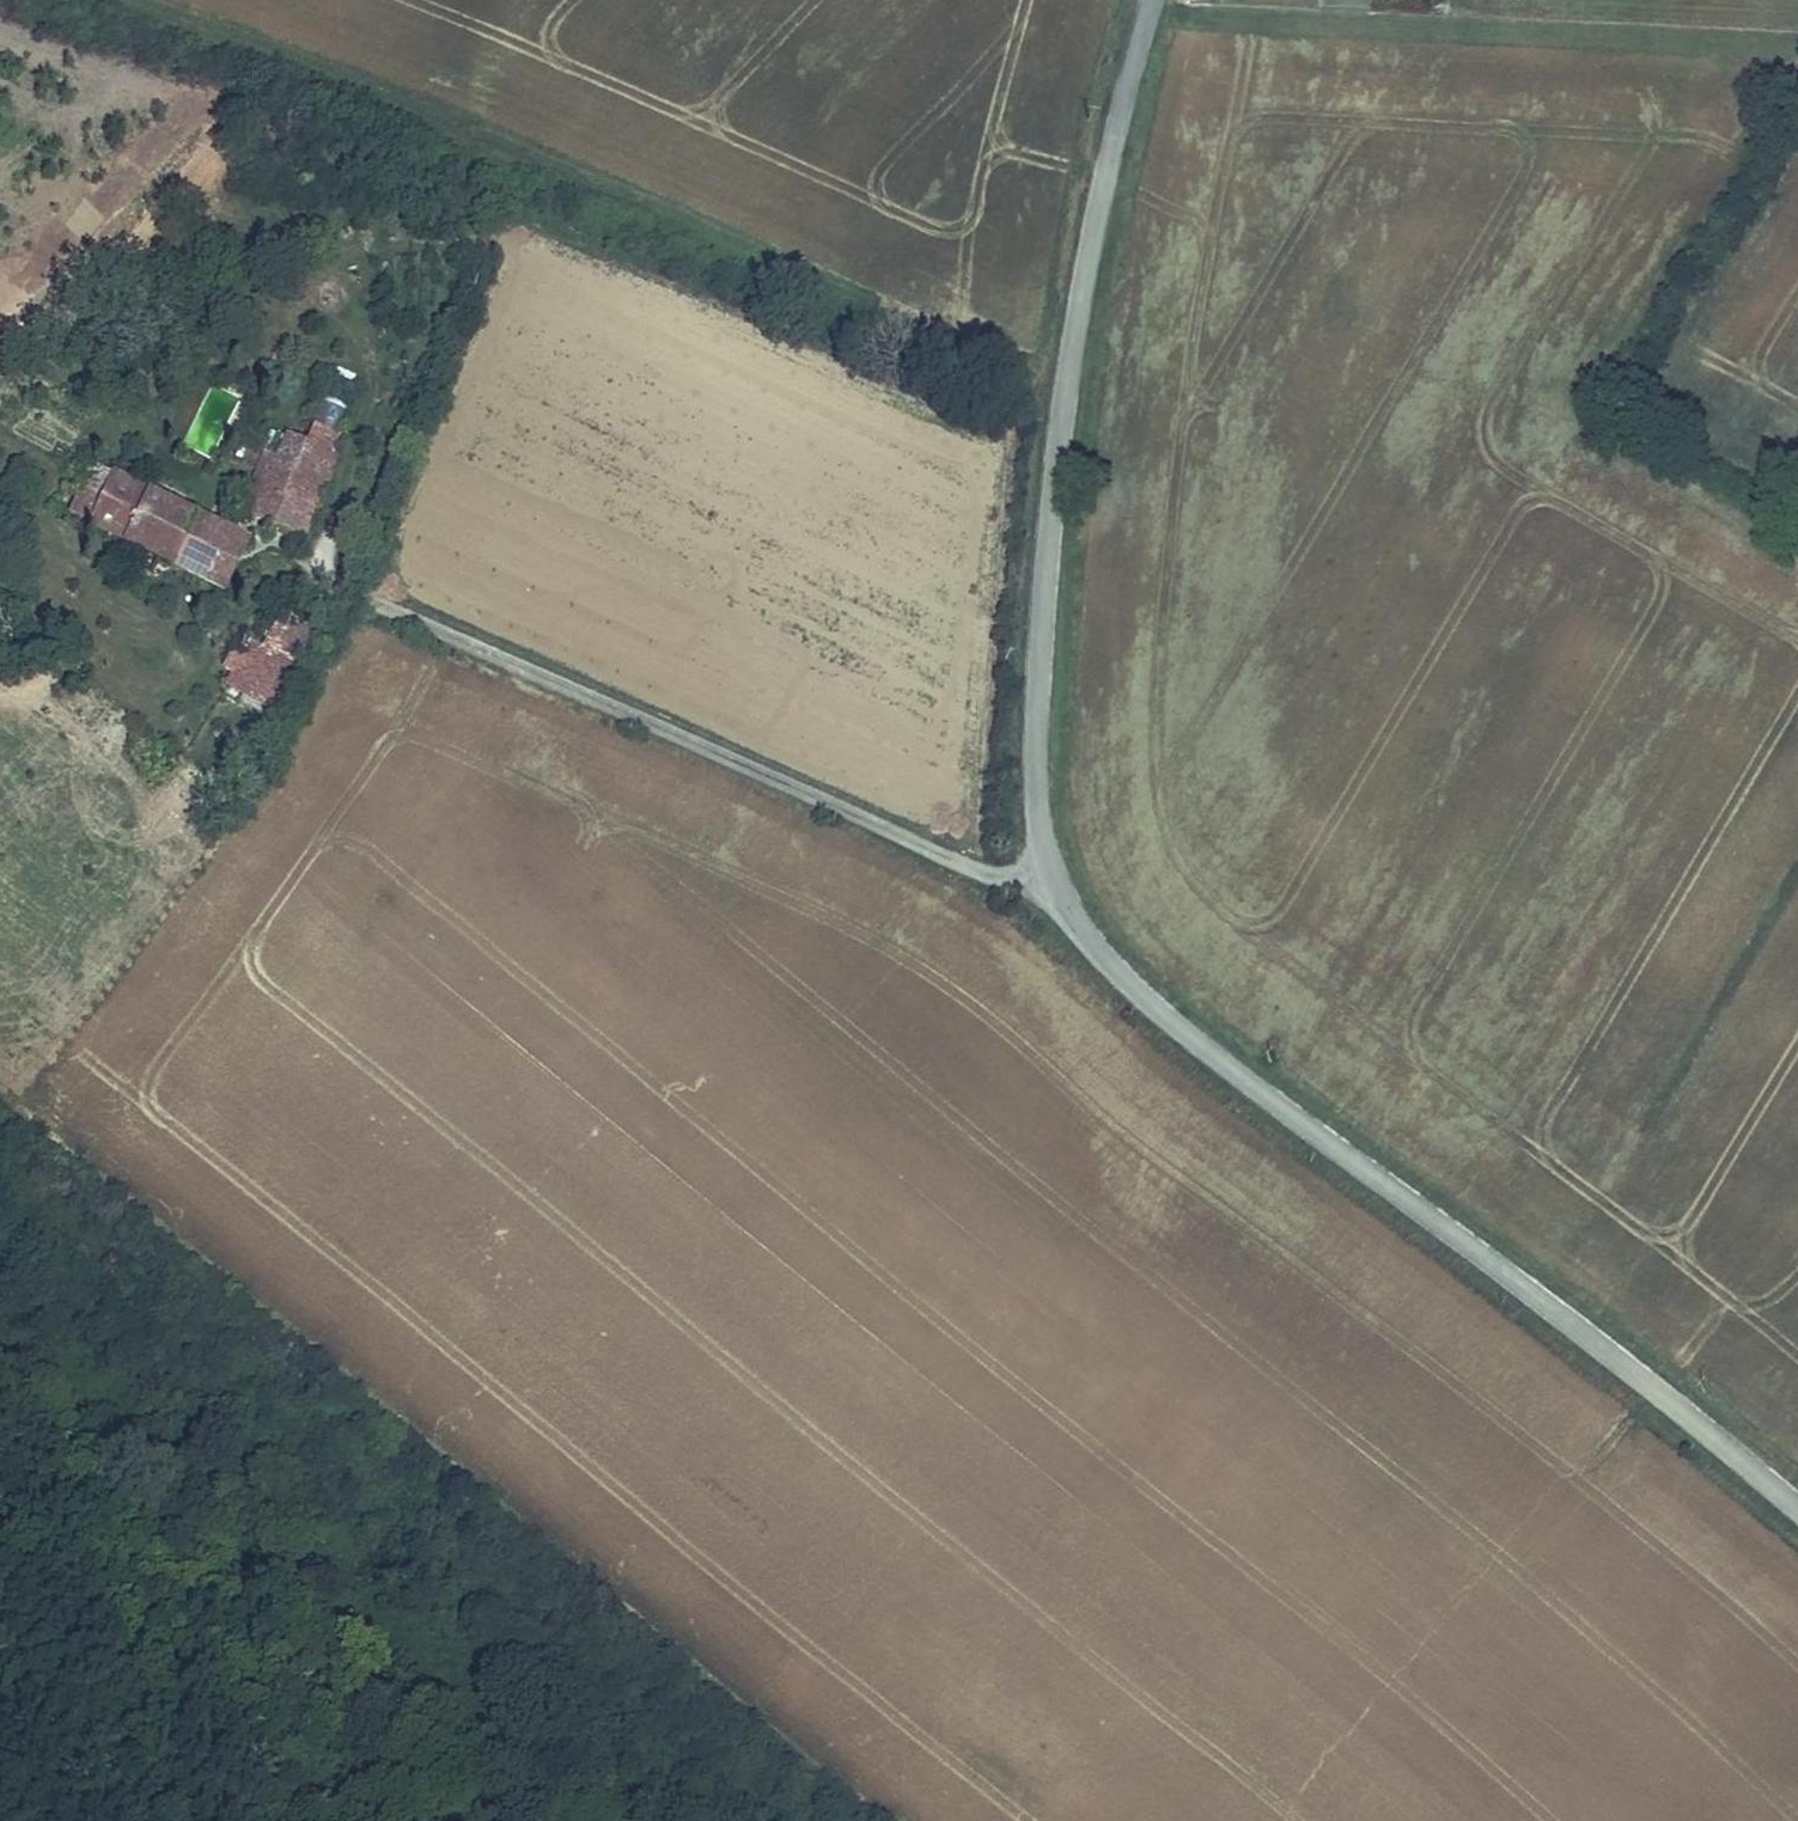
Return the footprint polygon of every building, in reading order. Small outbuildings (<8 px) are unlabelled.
[(250,540),(96,467),(73,515),(226,589),(250,540)] [(270,491),(259,519),(314,542),(326,513),(270,491)] [(300,632),(272,616),(257,642),(249,637),(240,653),(277,674),(300,632)]
